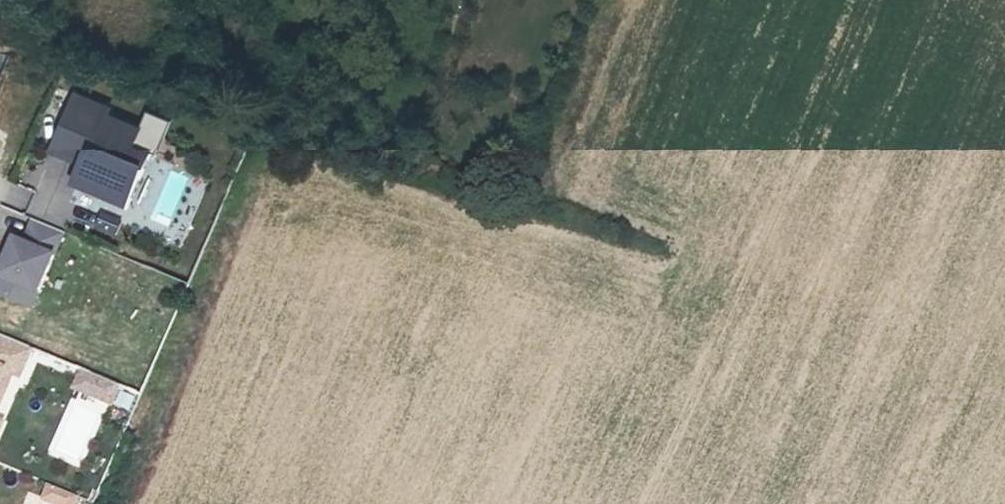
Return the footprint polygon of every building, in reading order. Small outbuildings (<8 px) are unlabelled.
[(147,120),(73,93),(51,154),(84,166),(75,189),(133,210),(156,148),(139,142),(147,120)] [(461,193),(464,186),(451,181),(448,188),(461,193)] [(5,204),(28,208),(32,189),(9,184),(5,204)] [(24,217),(0,276),(0,298),(33,312),(66,234),(24,217)] [(0,335),(0,438),(40,353),(0,335)] [(122,391),(80,374),(74,388),(116,406),(122,391)] [(45,486),(38,502),(43,503),(80,503),(81,501),(45,486)]
